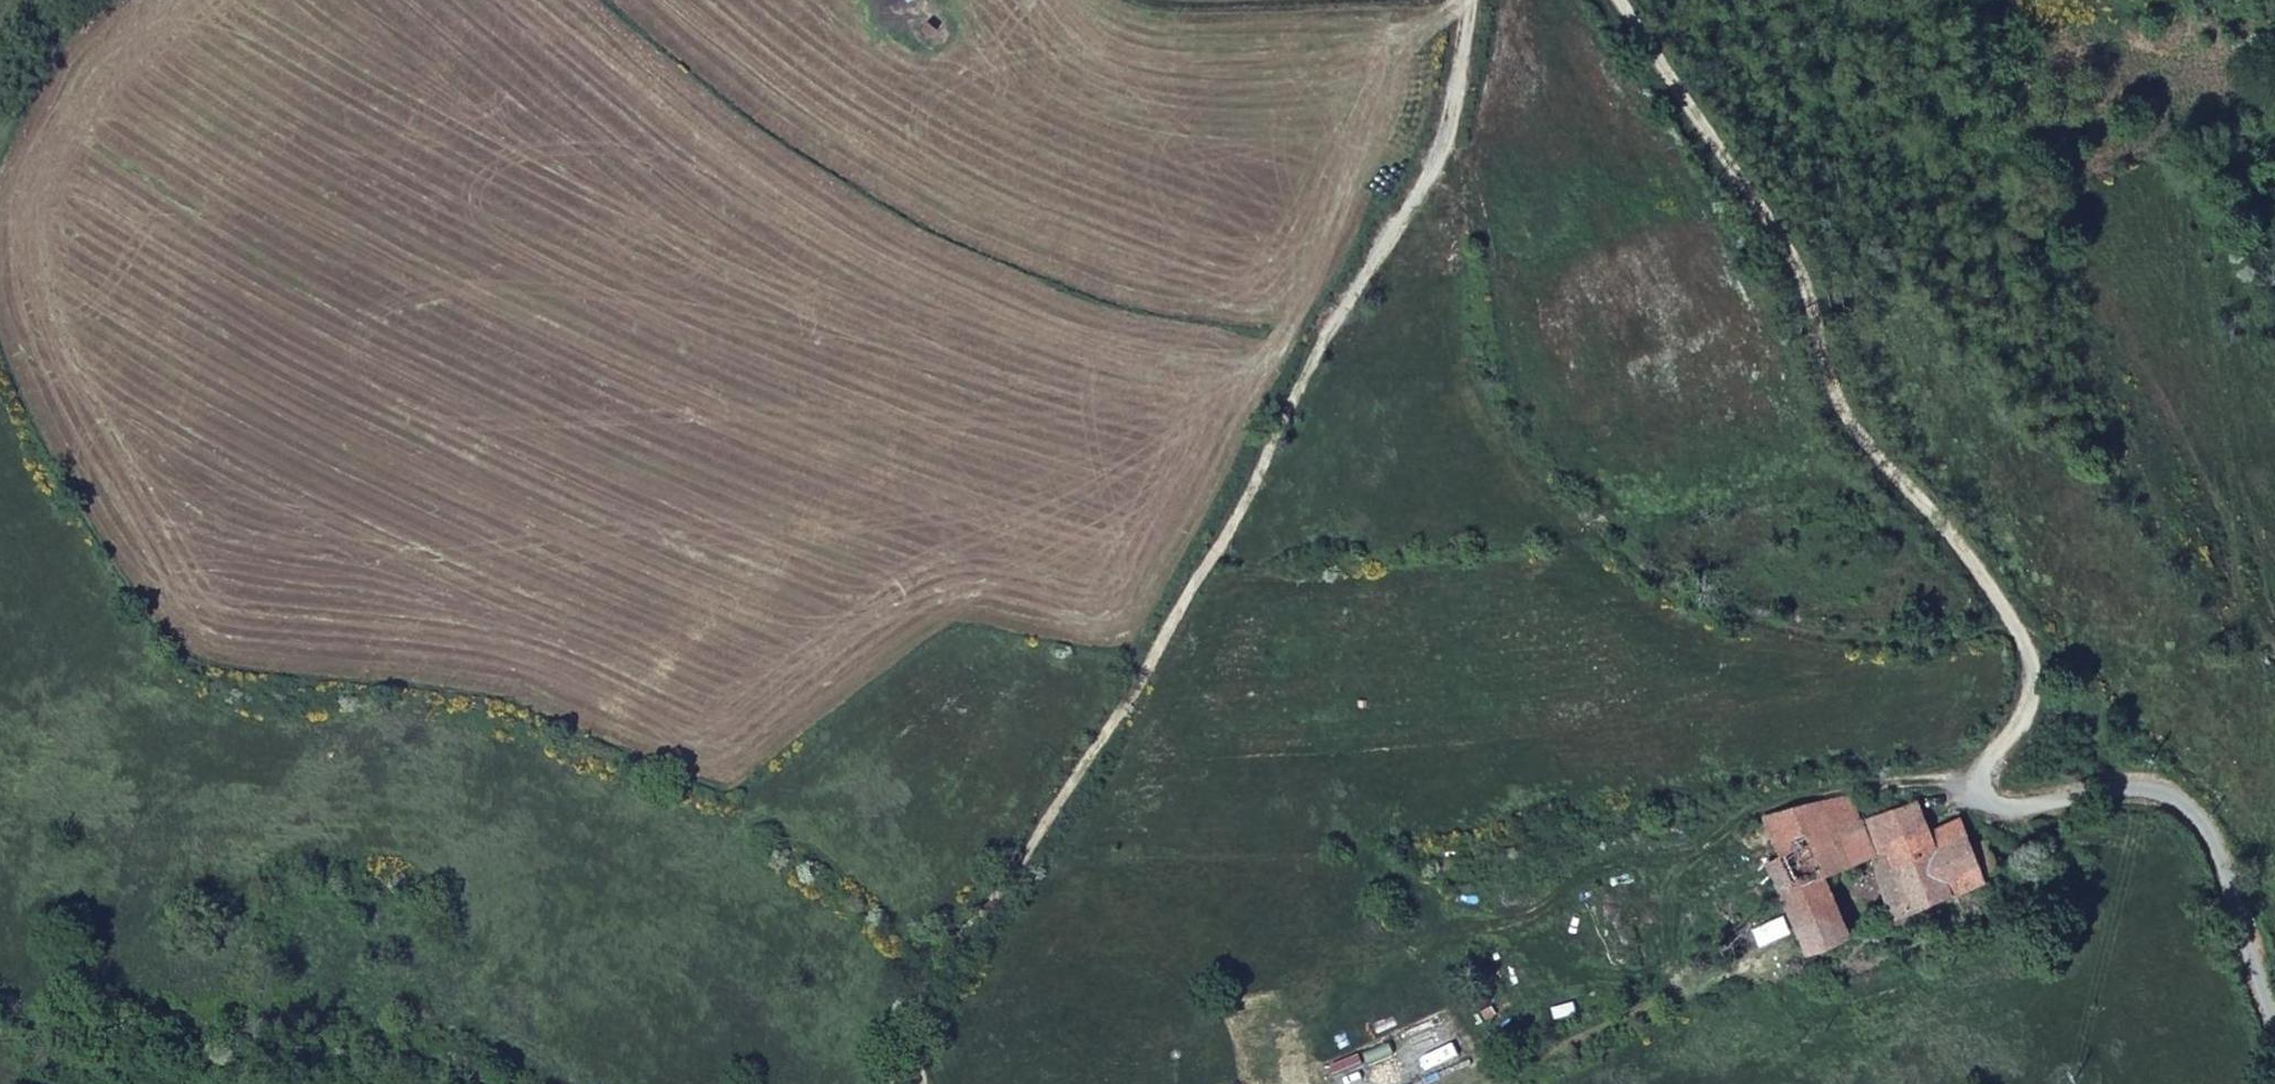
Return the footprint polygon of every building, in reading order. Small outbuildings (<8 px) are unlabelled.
[(1865,822),(1852,798),(1762,823),(1779,862),(1793,892),(1781,897),(1808,954),(1849,937),(1823,881),(1871,862),(1893,920),(1986,883),(1984,877),(1999,872),(1987,843),(1972,849),(1969,841),(1936,855),(1927,834),(1914,803),(1865,822)] [(1960,820),(1927,834),(1936,855),(1969,841),(1967,836),(1960,820)] [(1766,868),(1781,897),(1793,892),(1779,862),(1766,868)] [(1454,1012),(1494,1060),(1519,1039),(1479,991),(1454,1012)]
